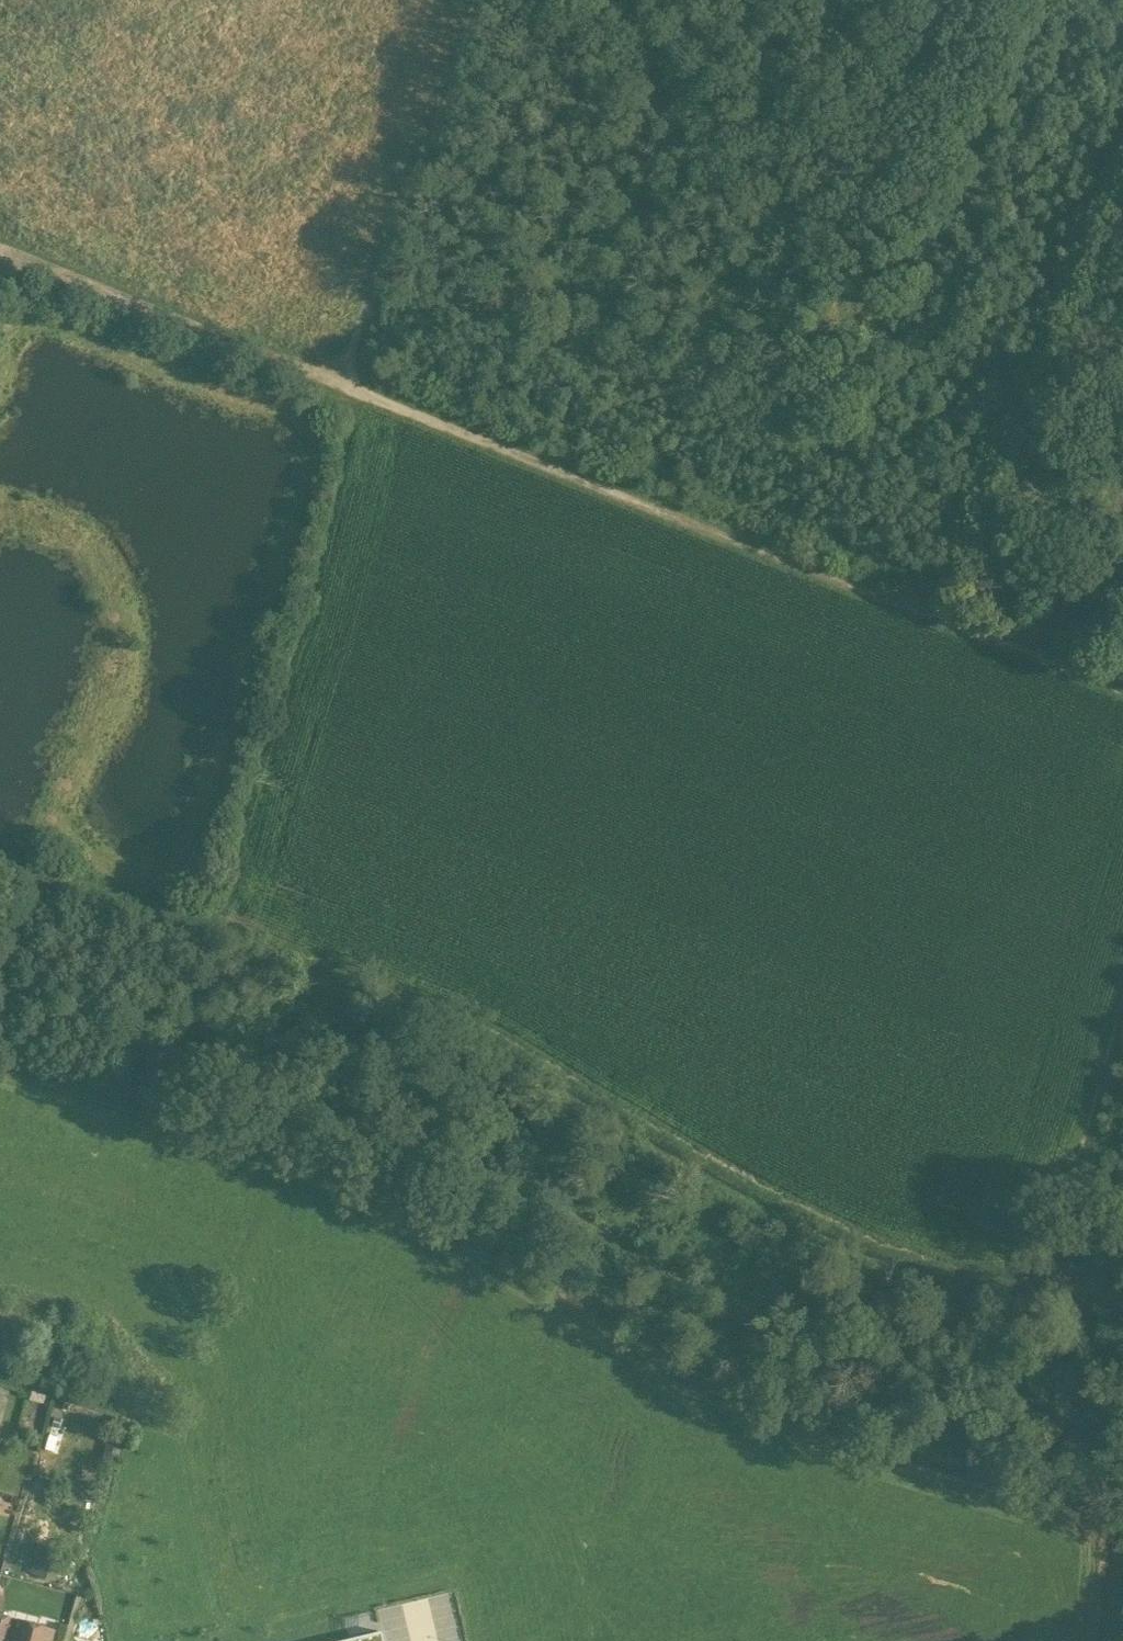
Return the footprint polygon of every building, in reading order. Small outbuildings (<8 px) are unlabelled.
[(177,1058),(160,1040),(146,1053),(163,1071),(177,1058)] [(12,1386),(8,1398),(25,1403),(29,1391),(12,1386)] [(111,1429),(102,1458),(120,1463),(129,1434),(111,1429)] [(52,1561),(39,1557),(34,1574),(48,1578),(52,1561)] [(0,1616),(0,1640),(11,1640),(16,1621),(0,1616)] [(16,1621),(11,1640),(51,1640),(53,1635),(39,1631),(37,1627),(16,1621)] [(382,1632),(345,1640),(384,1640),(382,1632)]
